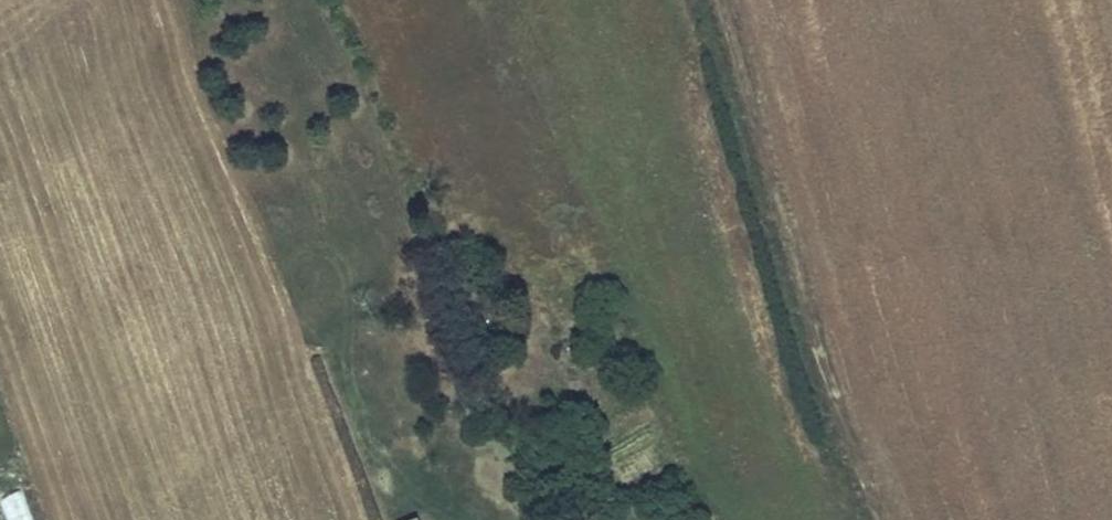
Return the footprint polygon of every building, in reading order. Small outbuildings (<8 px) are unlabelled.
[(0,496),(0,503),(7,519),(32,519),(20,489),(0,496)]
